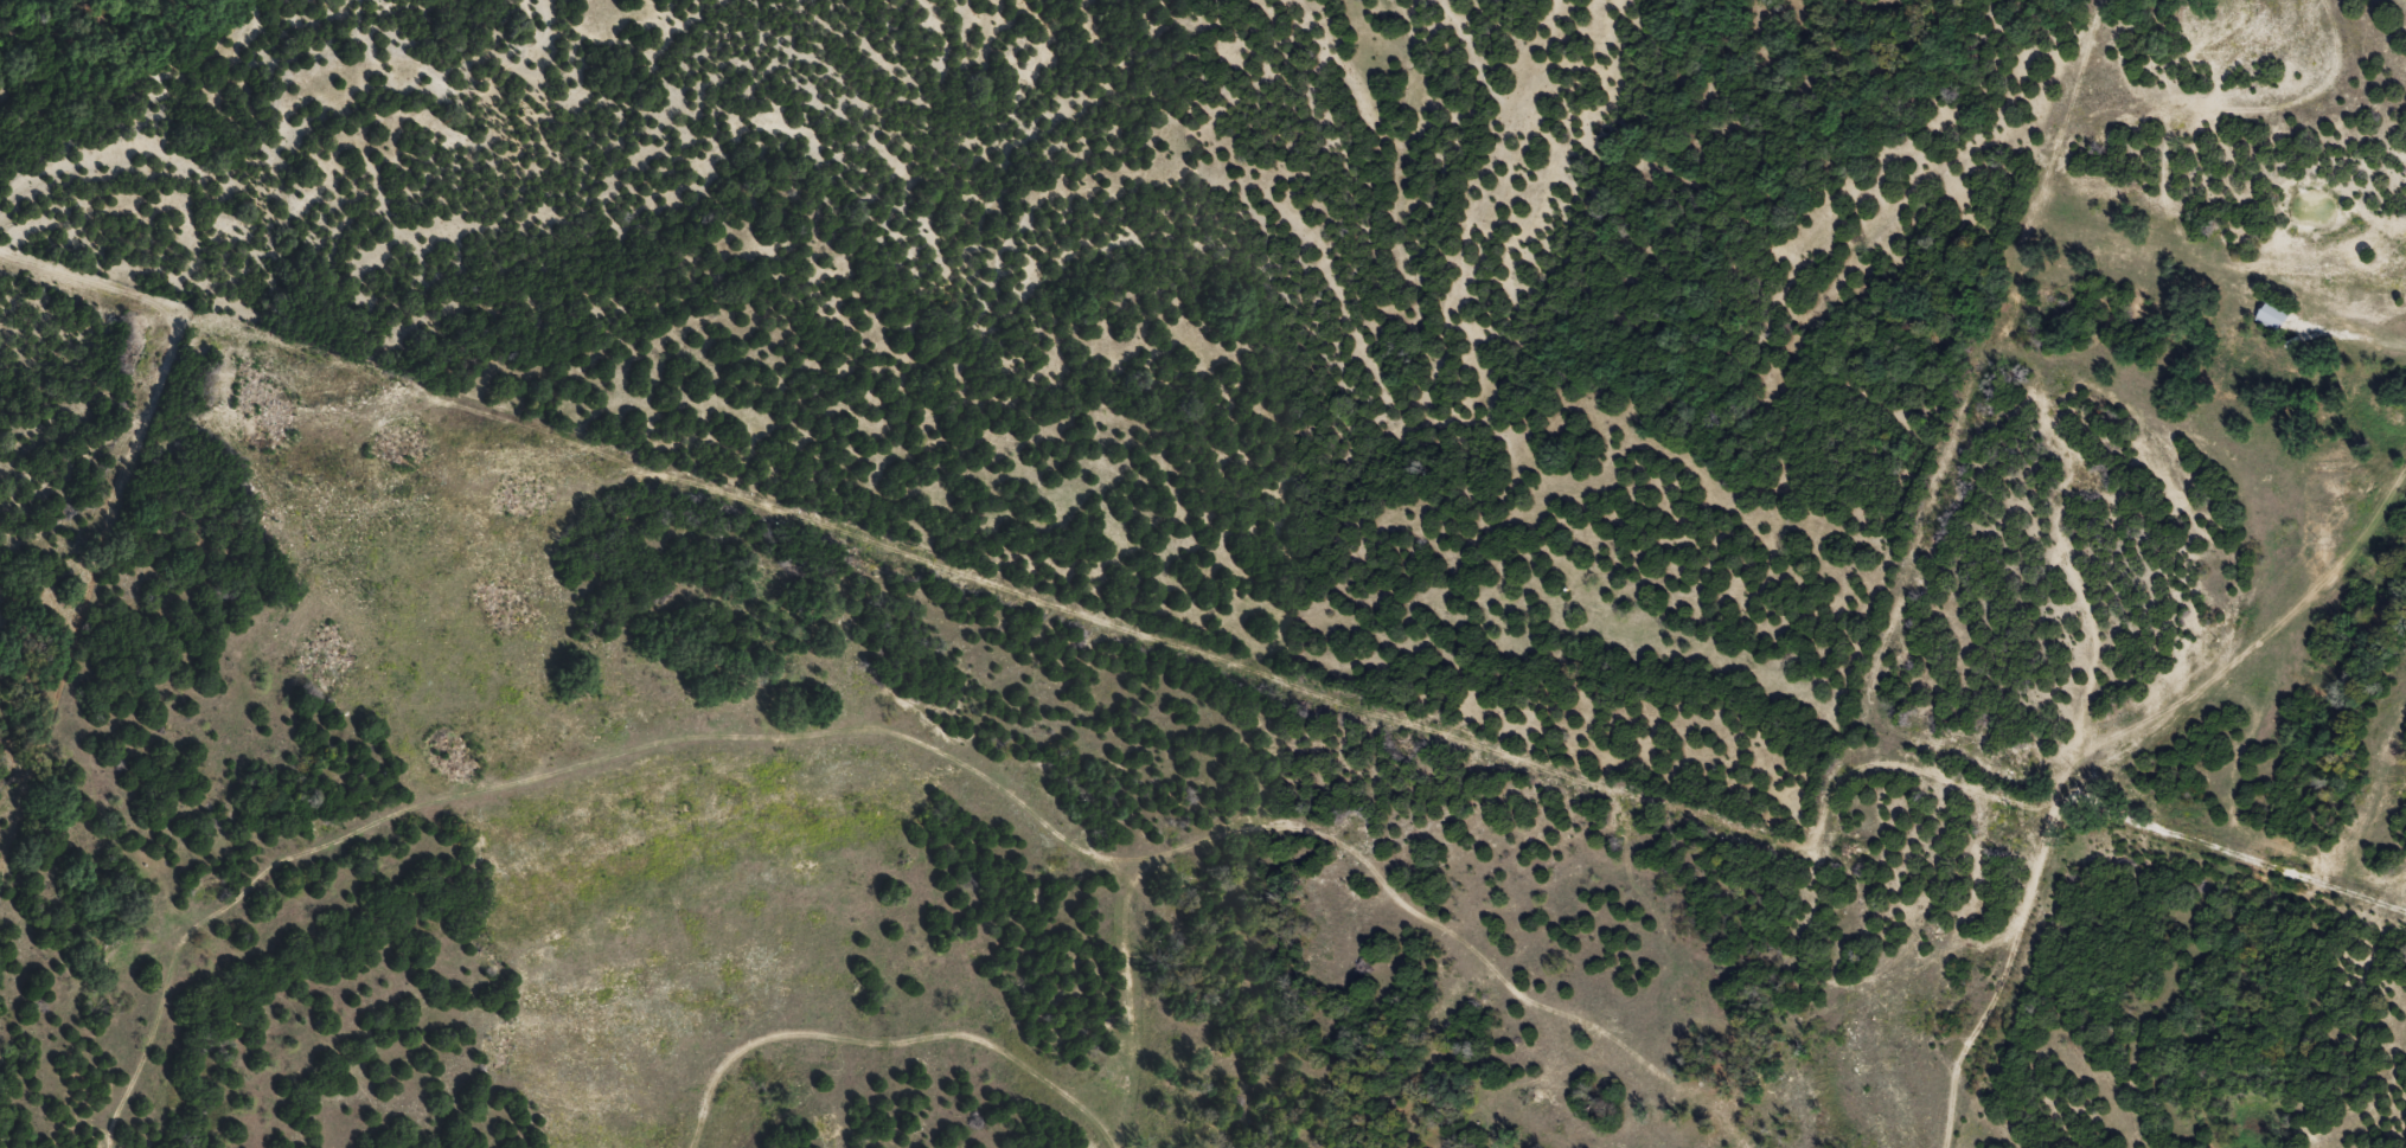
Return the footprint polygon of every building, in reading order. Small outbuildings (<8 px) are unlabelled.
[(2256,322),(2280,336),(2292,317),(2267,302),(2256,322)]
